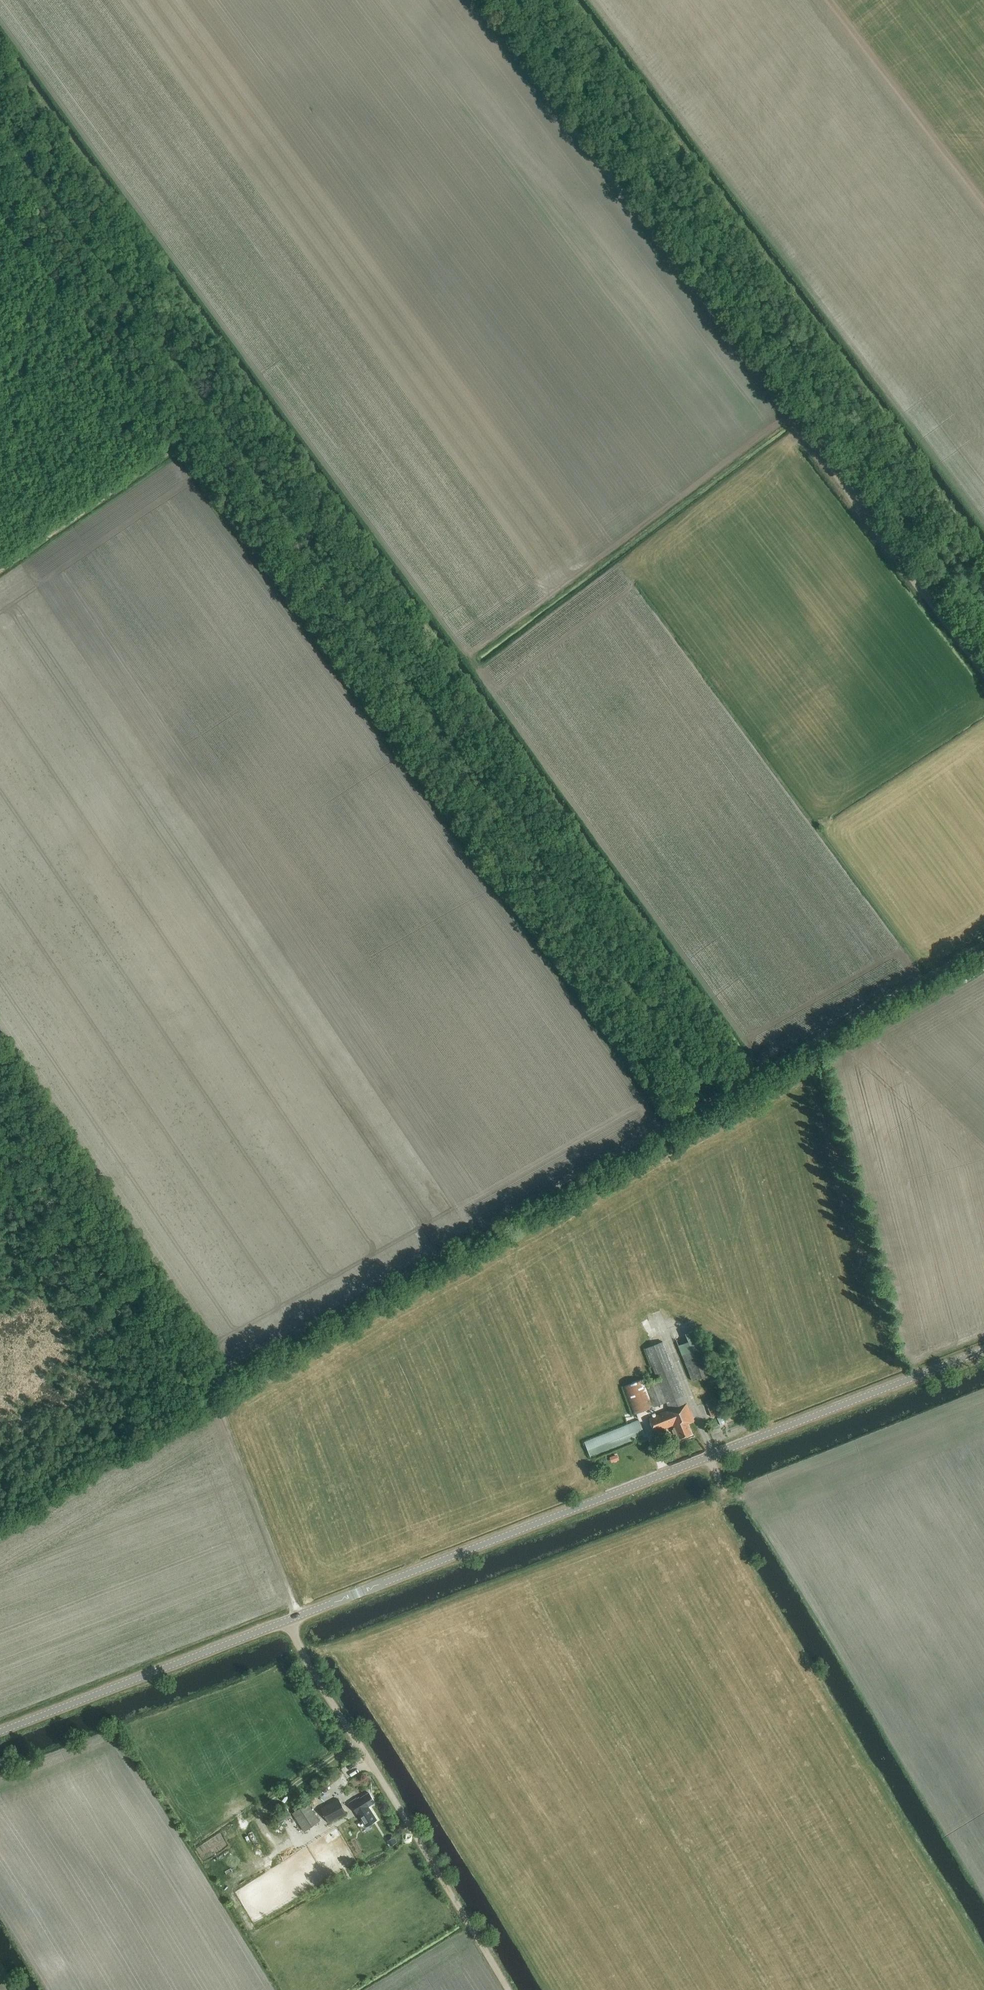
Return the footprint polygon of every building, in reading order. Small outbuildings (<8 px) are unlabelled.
[(689,1342),(678,1346),(692,1381),(713,1373),(696,1330),(686,1333),(689,1342)] [(694,1421),(686,1403),(662,1342),(645,1349),(657,1379),(645,1384),(654,1408),(666,1402),(669,1410),(648,1418),(654,1433),(672,1426),(678,1439),(692,1434),(687,1424),(694,1421)] [(642,1380),(624,1386),(634,1415),(652,1409),(642,1380)] [(711,1417),(720,1414),(715,1399),(706,1402),(711,1417)] [(591,1458),(645,1436),(639,1421),(584,1442),(591,1458)] [(366,1808),(375,1802),(369,1793),(357,1800),(356,1798),(350,1802),(358,1815),(367,1809),(366,1808)] [(329,1824),(347,1814),(338,1798),(320,1808),(329,1824)] [(319,1821),(307,1803),(292,1813),(305,1831),(319,1821)] [(393,1837),(388,1841),(391,1846),(397,1842),(393,1837)]
